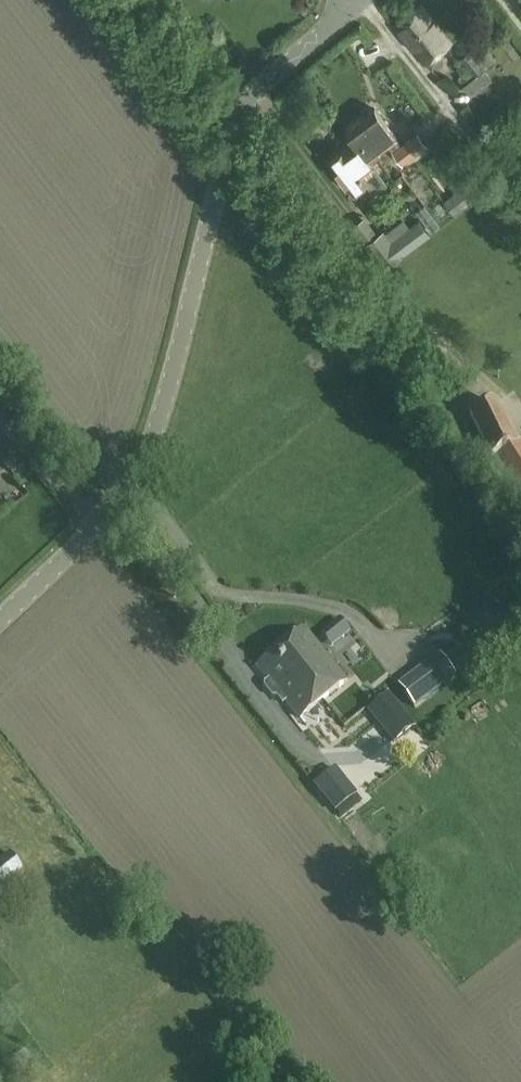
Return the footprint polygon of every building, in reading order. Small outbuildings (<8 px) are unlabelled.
[(426,63),(452,43),(422,4),(396,25),(426,63)] [(497,59),(482,40),(457,58),(468,73),(464,76),(468,81),(462,85),(470,96),(492,79),(484,69),(497,59)] [(443,71),(434,75),(445,96),(454,92),(443,71)] [(369,160),(369,159),(375,154),(388,144),(402,162),(426,144),(417,133),(401,145),(396,139),(397,138),(380,109),(346,131),(356,142),(369,160)] [(430,144),(442,159),(453,150),(441,135),(430,144)] [(369,160),(356,142),(344,150),(344,149),(330,160),(343,177),(340,180),(347,189),(350,187),(353,191),(367,180),(370,184),(382,175),(369,159),(369,160)] [(463,186),(444,201),(455,215),(474,200),(463,186)] [(367,243),(366,244),(384,269),(430,234),(419,219),(409,227),(391,240),(385,232),(384,230),(367,243)] [(496,403),(471,416),(470,416),(493,461),(520,503),(520,444),(518,446),(496,403)] [(509,577),(520,594),(520,568),(509,577)] [(339,617),(323,632),(333,643),(349,628),(339,617)] [(459,628),(453,633),(452,641),(457,647),(464,648),(470,643),(471,635),(467,629),(459,628)] [(300,670),(324,699),(346,681),(304,629),(275,653),(293,676),(300,670)] [(293,676),(275,653),(259,666),(301,718),(324,699),(300,670),(293,676)] [(441,654),(399,684),(414,706),(457,676),(441,654)] [(415,726),(402,710),(382,726),(395,742),(415,726)] [(357,794),(336,767),(314,784),(335,811),(357,794)] [(8,892),(1,884),(22,868),(10,853),(0,861),(0,898),(8,892)]
